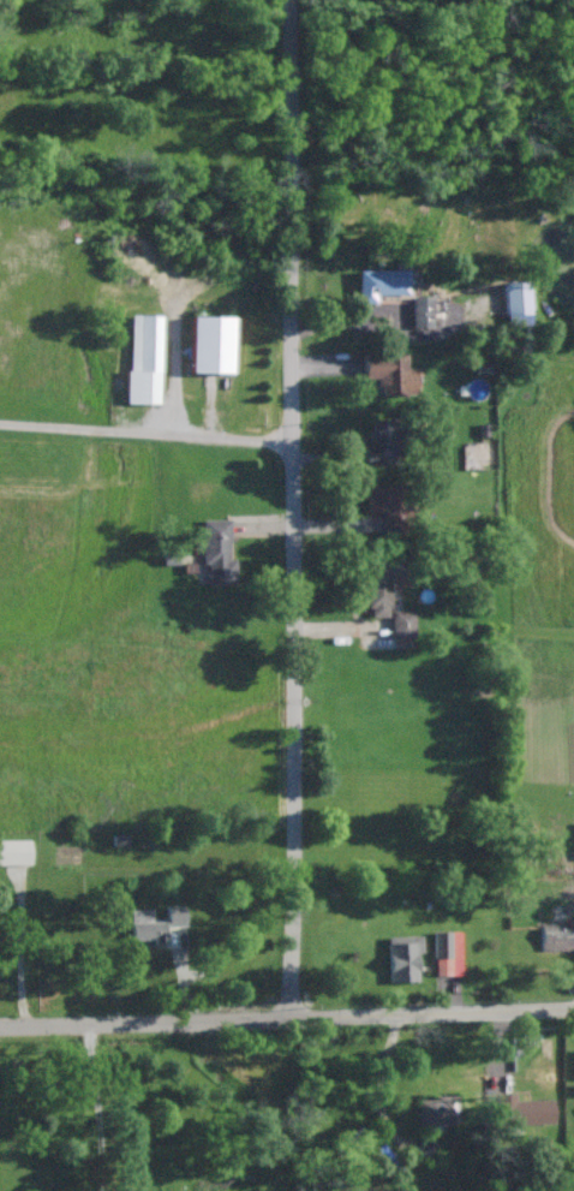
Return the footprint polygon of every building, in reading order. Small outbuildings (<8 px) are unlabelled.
[(375,302),(359,302),(359,269),(408,269),(408,293),(375,293),(375,302)] [(506,323),(531,322),(530,282),(505,282),(506,323)] [(434,296),(413,296),(413,327),(434,327),(434,296)] [(130,403),(160,404),(162,315),(131,315),(130,403)] [(233,317),(193,316),(191,372),(232,373),(233,317)] [(363,355),(407,355),(407,368),(417,368),(417,392),(407,392),(407,394),(384,395),(384,386),(378,386),(378,375),(364,376),(363,355)] [(366,461),(366,448),(370,448),(370,430),(373,430),(373,418),(409,417),(409,435),(394,436),(394,460),(366,461)] [(385,532),(384,510),(367,511),(367,486),(406,484),(407,502),(414,502),(414,520),(406,522),(406,532),(385,532)] [(209,585),(237,584),(237,559),(232,559),(231,519),(204,520),(204,565),(209,565),(209,585)] [(366,559),(411,558),(411,574),(391,574),(391,606),(388,606),(389,614),(372,615),(372,606),(367,606),(366,559)] [(415,610),(392,610),(392,639),(416,638),(415,610)] [(30,865),(30,840),(0,840),(0,865),(30,865)] [(133,940),(156,939),(156,946),(167,946),(166,928),(187,927),(187,906),(168,906),(168,919),(153,919),(153,909),(132,909),(133,940)] [(561,918),(573,918),(573,948),(542,948),(542,924),(561,924),(561,918)] [(462,931),(435,931),(435,975),(463,975),(462,931)] [(390,982),(389,937),(421,935),(423,953),(417,953),(418,981),(390,982)] [(419,1126),(418,1100),(436,1098),(436,1096),(458,1095),(459,1125),(419,1126)] [(498,1125),(497,1095),(516,1095),(516,1101),(555,1100),(555,1124),(498,1125)]
